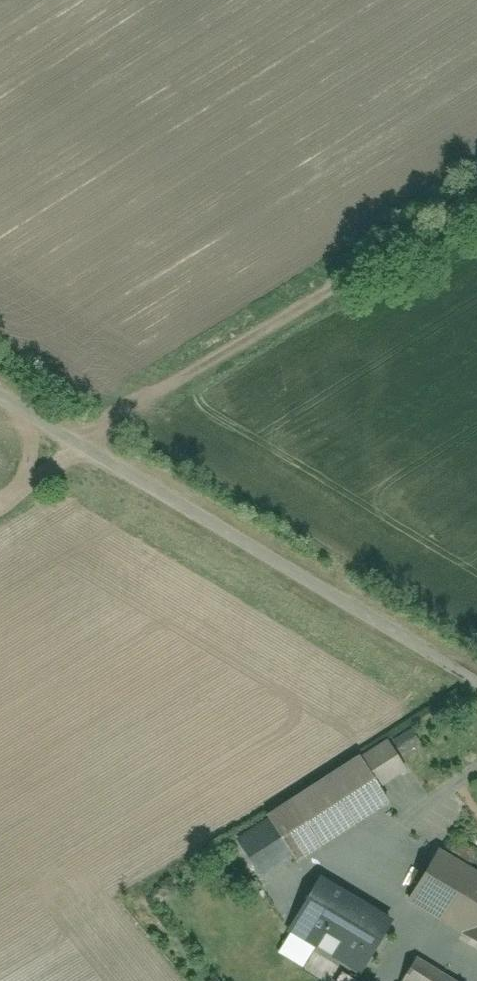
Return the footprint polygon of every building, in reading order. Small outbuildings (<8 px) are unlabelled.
[(397,736),(404,751),(425,740),(418,726),(397,736)] [(270,816),(299,863),(393,806),(364,759),(270,816)] [(408,905),(476,944),(476,869),(440,848),(408,905)] [(396,921),(322,880),(301,916),(375,958),(396,921)] [(419,964),(409,980),(447,980),(419,964)]
